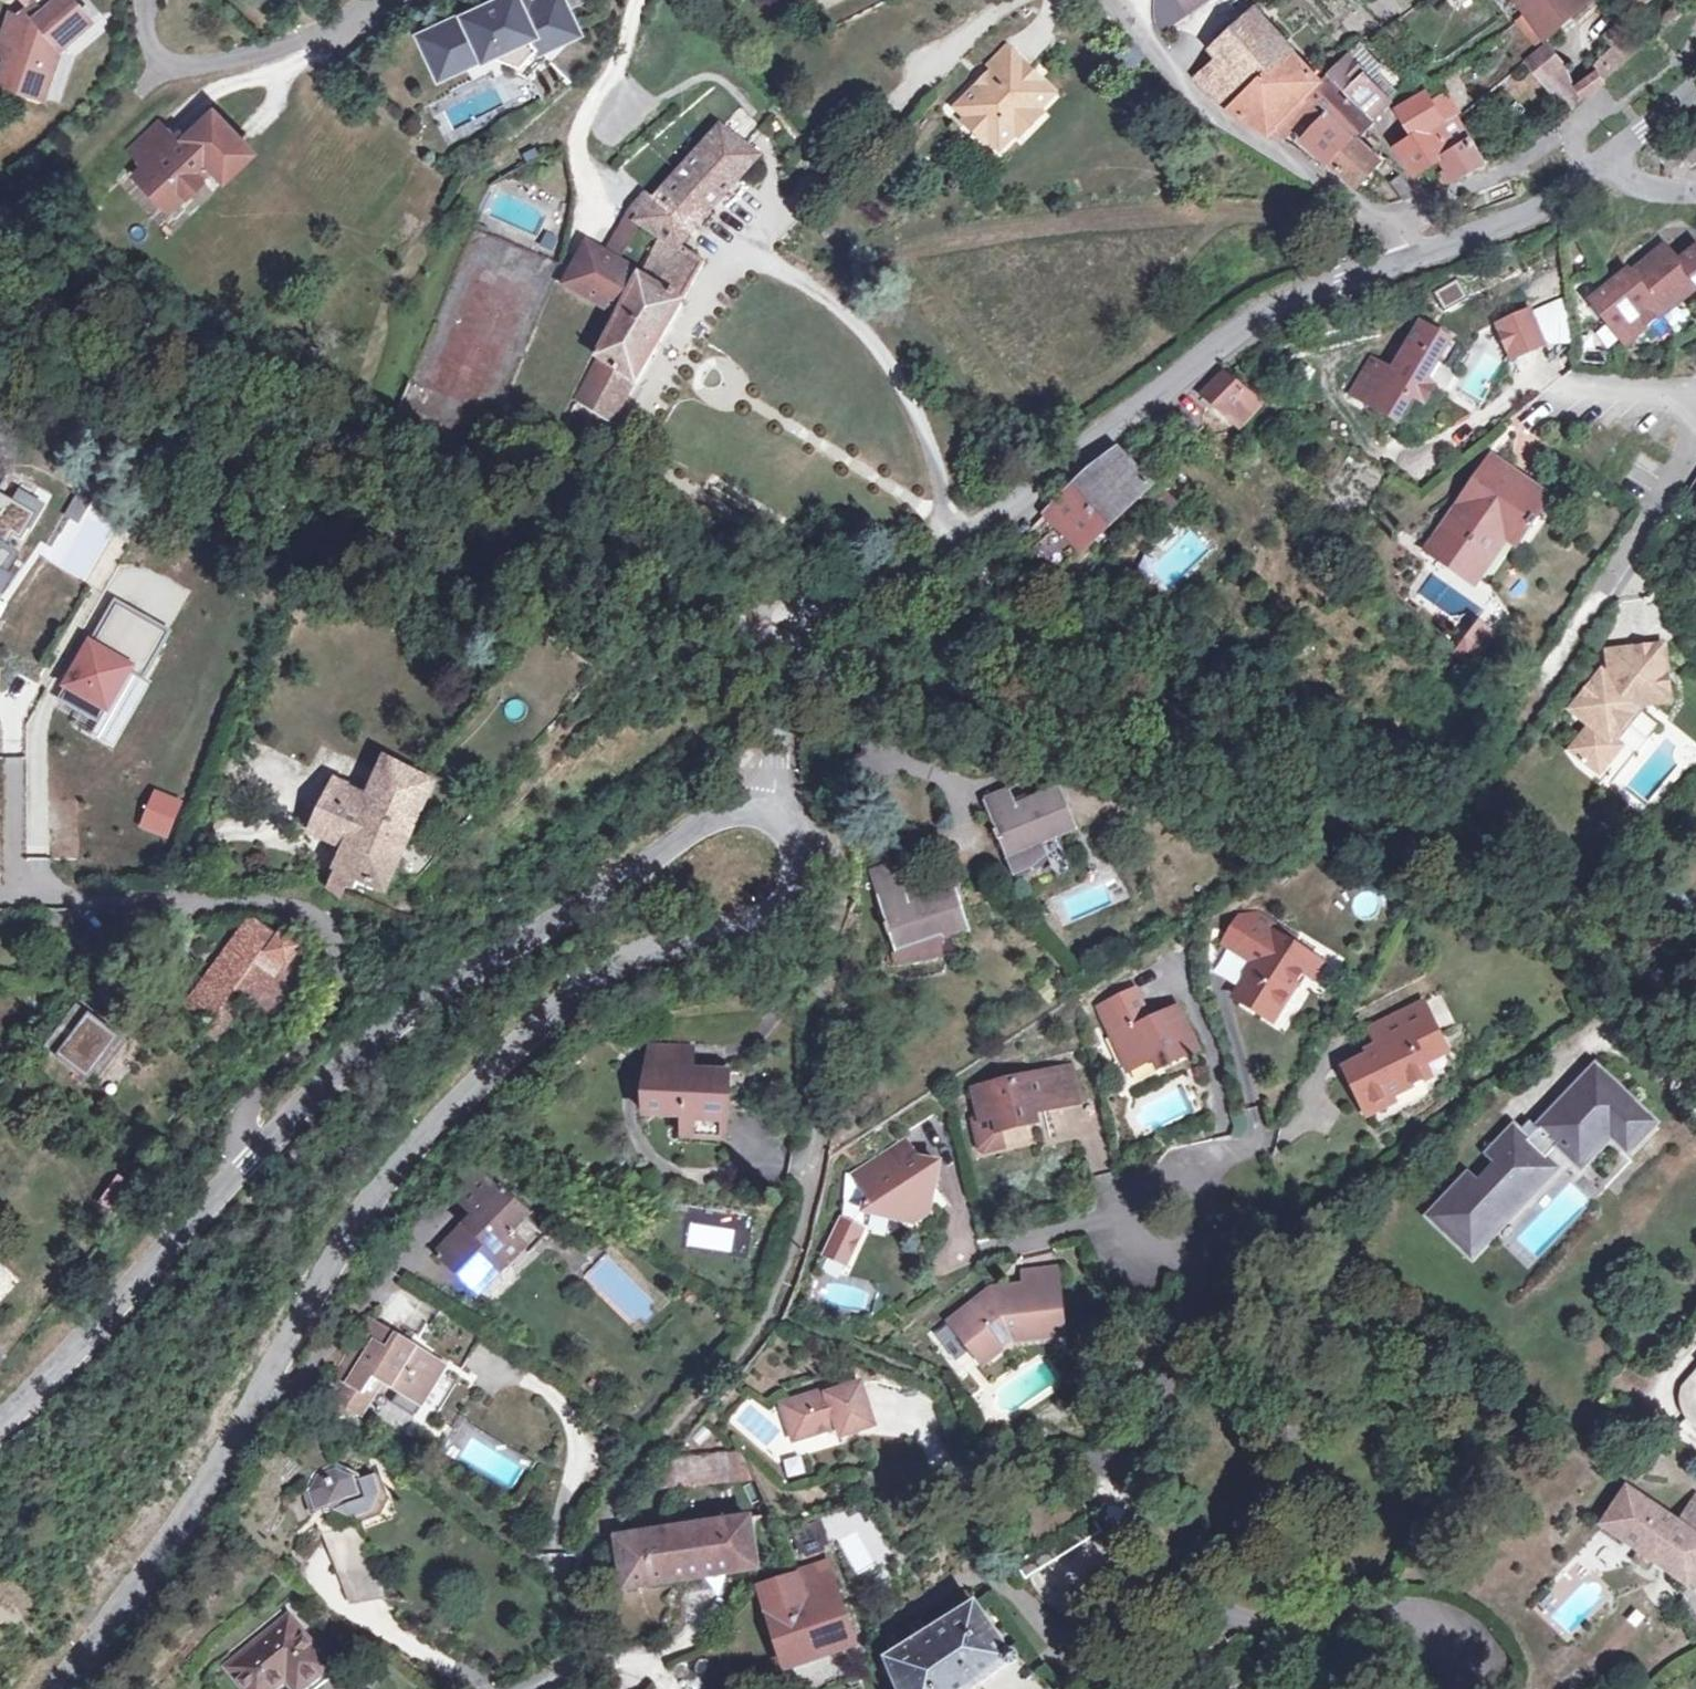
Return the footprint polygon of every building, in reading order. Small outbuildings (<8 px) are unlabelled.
[(60,43),(81,24),(72,16),(76,3),(74,0),(32,0),(33,1),(26,7),(25,17),(11,12),(0,43),(0,51),(6,53),(0,71),(0,80),(35,92),(43,66),(51,69),(60,43)] [(562,0),(534,0),(533,0),(520,7),(517,0),(492,0),(446,21),(464,59),(491,47),(515,54),(512,65),(525,73),(545,53),(540,49),(570,18),(562,0)] [(1201,0),(1181,0),(1188,9),(1201,0)] [(1456,10),(1469,0),(1449,0),(1456,10)] [(1523,9),(1517,0),(1494,0),(1511,19),(1523,9)] [(1523,9),(1527,13),(1548,39),(1591,0),(1517,0),(1523,9)] [(89,17),(76,3),(72,16),(81,24),(89,17)] [(1270,135),(1306,98),(1303,94),(1322,76),(1256,9),(1211,50),(1219,56),(1195,79),(1202,85),(1211,76),(1216,81),(1230,67),(1250,87),(1228,108),(1270,135)] [(446,21),(421,33),(439,71),(464,59),(446,21)] [(1597,69),(1605,81),(1644,48),(1622,23),(1608,34),(1616,46),(1602,59),(1599,62),(1597,69)] [(1569,68),(1551,43),(1527,63),(1566,112),(1585,97),(1574,84),(1569,68)] [(994,77),(1013,59),(1005,51),(986,70),(994,77)] [(1330,75),(1372,117),(1409,80),(1392,60),(1371,73),(1351,53),(1330,75)] [(1013,59),(994,77),(958,113),(972,126),(968,130),(983,145),(988,141),(1001,154),(1017,137),(1022,141),(1029,134),(1035,132),(1037,126),(1042,120),(1038,115),(1053,99),(1040,86),(1036,90),(1022,77),(1026,72),(1013,59)] [(43,66),(35,92),(43,95),(51,69),(43,66)] [(1211,76),(1202,85),(1228,108),(1250,87),(1230,67),(1216,81),(1211,76)] [(1036,90),(1040,86),(1026,72),(1022,77),(1036,90)] [(1310,95),(1355,135),(1372,117),(1330,75),(1310,95)] [(1418,173),(1448,154),(1470,138),(1459,118),(1456,115),(1459,112),(1448,93),(1433,102),(1426,92),(1399,107),(1417,134),(1399,146),(1418,173)] [(1306,98),(1270,135),(1281,141),(1293,130),(1329,163),(1355,135),(1310,95),(1306,98)] [(254,146),(213,105),(180,138),(172,145),(154,126),(132,148),(145,162),(136,172),(169,206),(185,189),(188,192),(203,176),(201,174),(212,163),(224,175),(254,146)] [(162,119),(154,126),(172,145),(180,138),(162,119)] [(720,127),(706,142),(743,173),(757,159),(720,127)] [(1355,135),(1329,163),(1354,187),(1380,158),(1377,156),(1355,135)] [(1470,138),(1448,154),(1456,166),(1442,174),(1447,181),(1482,164),(1484,161),(1470,138)] [(639,214),(639,216),(659,233),(648,250),(652,253),(663,259),(673,244),(677,246),(743,173),(706,142),(654,198),(639,214)] [(1404,200),(1415,196),(1402,176),(1391,183),(1404,200)] [(639,214),(654,198),(647,193),(631,210),(639,214)] [(615,258),(639,216),(639,214),(631,210),(628,209),(605,249),(604,251),(615,258)] [(580,293),(604,251),(605,249),(590,241),(565,285),(580,293)] [(1679,261),(1666,244),(1631,273),(1629,270),(1589,302),(1622,344),(1695,286),(1695,248),(1679,261)] [(604,251),(580,293),(617,314),(576,402),(612,424),(634,382),(637,383),(681,304),(679,302),(702,261),(681,249),(672,264),(659,286),(640,274),(615,258),(604,251)] [(672,264),(663,259),(652,253),(640,274),(659,286),(672,264)] [(1443,315),(1468,305),(1457,280),(1432,290),(1443,315)] [(1516,355),(1549,341),(1535,309),(1502,323),(1506,332),(1515,353),(1516,355)] [(1455,360),(1467,338),(1428,315),(1400,363),(1380,351),(1358,387),(1401,413),(1416,388),(1432,398),(1444,379),(1433,374),(1446,355),(1455,360)] [(1515,353),(1506,332),(1498,335),(1490,350),(1507,361),(1511,354),(1515,353)] [(1232,371),(1210,393),(1247,426),(1272,397),(1251,381),(1248,385),(1232,371)] [(1204,416),(1214,406),(1199,390),(1173,413),(1200,436),(1211,423),(1204,416)] [(1095,545),(1150,495),(1175,520),(1191,504),(1170,483),(1165,487),(1129,450),(1061,509),(1095,545)] [(1476,582),(1508,537),(1517,544),(1531,522),(1533,524),(1537,518),(1536,516),(1548,498),(1510,471),(1495,460),(1463,504),(1430,550),(1476,582)] [(17,576),(10,572),(20,555),(9,543),(12,532),(21,537),(46,507),(19,489),(14,499),(0,492),(0,600),(17,576)] [(65,516),(80,524),(91,502),(76,494),(65,516)] [(87,583),(113,532),(85,517),(58,569),(87,583)] [(1449,653),(1468,667),(1493,633),(1474,619),(1449,653)] [(137,663),(90,636),(56,700),(103,725),(137,663)] [(1639,703),(1668,700),(1662,645),(1607,651),(1610,674),(1608,677),(1600,671),(1571,708),(1590,723),(1570,748),(1580,756),(1578,759),(1585,765),(1587,762),(1598,770),(1612,753),(1610,739),(1618,737),(1638,712),(1639,703)] [(362,843),(346,880),(356,889),(363,879),(369,882),(375,870),(403,882),(448,775),(437,769),(401,753),(385,791),(350,774),(325,824),(362,843)] [(1032,870),(1048,856),(1043,844),(1056,838),(1076,829),(1061,791),(1028,804),(1025,796),(1013,800),(1010,794),(983,805),(1013,878),(1032,870)] [(1043,844),(1048,856),(1055,874),(1069,868),(1056,838),(1043,844)] [(877,897),(904,888),(895,862),(868,871),(877,897)] [(909,903),(904,888),(877,897),(899,965),(937,959),(933,940),(967,927),(955,889),(909,903)] [(1272,1015),(1301,972),(1310,958),(1287,942),(1290,937),(1257,915),(1238,918),(1222,942),(1254,964),(1236,992),(1272,1015)] [(264,942),(291,960),(298,950),(279,936),(277,938),(257,925),(254,928),(249,924),(240,936),(259,949),(264,942)] [(259,949),(240,936),(232,946),(230,945),(221,959),(222,960),(213,974),(210,973),(188,1002),(213,1020),(224,1006),(237,990),(271,1016),(299,977),(286,967),(291,960),(264,942),(259,949)] [(1310,958),(1301,972),(1312,980),(1322,966),(1310,958)] [(1107,1034),(1125,1071),(1130,1070),(1150,1060),(1156,1069),(1184,1055),(1189,1056),(1204,1050),(1180,1001),(1149,1013),(1137,985),(1118,991),(1094,1004),(1104,1035),(1107,1034)] [(213,1020),(188,1002),(184,1008),(208,1028),(205,1032),(218,1043),(237,1017),(224,1006),(213,1020)] [(1412,1043),(1434,1031),(1420,1002),(1368,1029),(1378,1049),(1347,1066),(1367,1106),(1389,1095),(1427,1075),(1420,1061),(1412,1043)] [(94,1004),(57,1053),(99,1090),(121,1060),(104,1046),(119,1025),(94,1004)] [(1412,1043),(1420,1061),(1443,1049),(1434,1031),(1412,1043)] [(647,1070),(690,1073),(694,1040),(650,1037),(647,1070)] [(99,1090),(57,1053),(44,1072),(94,1116),(108,1098),(99,1090)] [(99,1090),(108,1098),(130,1069),(121,1060),(99,1090)] [(973,1092),(979,1120),(994,1116),(998,1132),(1033,1124),(1031,1113),(1029,1108),(1040,1104),(1041,1110),(1076,1102),(1068,1068),(973,1092)] [(690,1073),(647,1070),(643,1115),(683,1117),(682,1137),(723,1139),(726,1091),(717,1090),(718,1074),(690,1073)] [(1605,1137),(1623,1154),(1652,1124),(1595,1070),(1591,1074),(1630,1112),(1605,1137)] [(717,1090),(726,1091),(728,1074),(718,1074),(717,1090)] [(1498,1211),(1505,1218),(1554,1167),(1546,1158),(1559,1145),(1579,1165),(1605,1137),(1630,1112),(1591,1074),(1527,1140),(1516,1129),(1491,1155),(1500,1163),(1477,1187),(1465,1176),(1431,1210),(1458,1236),(1474,1220),(1482,1227),(1498,1211)] [(1389,1095),(1367,1106),(1371,1114),(1393,1103),(1389,1095)] [(1029,1108),(1031,1113),(1041,1110),(1040,1104),(1029,1108)] [(994,1116),(979,1120),(972,1122),(979,1149),(984,1152),(1002,1149),(998,1132),(994,1116)] [(925,1212),(927,1200),(922,1193),(924,1182),(932,1184),(937,1185),(942,1165),(921,1157),(907,1137),(852,1174),(846,1175),(842,1218),(824,1256),(844,1267),(864,1228),(864,1211),(890,1220),(899,1216),(914,1219),(925,1212)] [(1605,1137),(1579,1165),(1605,1190),(1631,1163),(1623,1154),(1605,1137)] [(435,1255),(439,1259),(445,1253),(474,1281),(499,1256),(504,1262),(521,1244),(511,1234),(514,1231),(512,1229),(527,1215),(500,1188),(497,1192),(474,1168),(451,1192),(475,1215),(435,1255)] [(97,1209),(118,1224),(139,1193),(118,1177),(97,1209)] [(922,1193),(927,1200),(932,1184),(924,1182),(922,1193)] [(1473,1251),(1505,1218),(1498,1211),(1482,1227),(1474,1220),(1458,1236),(1473,1251)] [(521,1244),(504,1262),(512,1270),(547,1233),(527,1215),(512,1229),(514,1231),(511,1234),(521,1244)] [(445,1253),(439,1259),(475,1292),(504,1262),(499,1256),(474,1281),(445,1253)] [(1025,1298),(1056,1294),(1055,1270),(1024,1274),(1025,1298)] [(1061,1336),(1056,1294),(1025,1298),(1007,1300),(1002,1291),(985,1294),(950,1324),(975,1357),(994,1341),(1001,1350),(1011,1342),(1061,1336)] [(387,1352),(396,1338),(371,1322),(357,1345),(368,1352),(373,1344),(387,1352)] [(368,1352),(357,1345),(337,1377),(346,1383),(364,1394),(374,1379),(420,1406),(444,1368),(396,1338),(387,1352),(373,1344),(368,1352)] [(994,1341),(975,1357),(982,1365),(1001,1350),(994,1341)] [(444,1368),(420,1406),(428,1411),(452,1373),(444,1368)] [(1681,1389),(1685,1413),(1695,1422),(1695,1372),(1681,1389)] [(364,1394),(346,1383),(337,1398),(355,1409),(364,1394)] [(838,1438),(871,1426),(857,1384),(824,1395),(823,1392),(779,1407),(791,1443),(834,1429),(838,1438)] [(1673,1438),(1695,1446),(1695,1427),(1679,1421),(1673,1438)] [(756,1481),(742,1451),(669,1459),(642,1492),(756,1481)] [(315,1531),(326,1536),(356,1525),(363,1522),(361,1517),(382,1510),(371,1476),(359,1480),(356,1473),(335,1463),(314,1471),(302,1495),(315,1531)] [(1674,1525),(1625,1489),(1602,1525),(1636,1551),(1631,1560),(1643,1568),(1649,1560),(1686,1586),(1695,1571),(1695,1499),(1693,1497),(1674,1525)] [(867,1501),(826,1516),(847,1574),(888,1560),(867,1501)] [(748,1519),(615,1540),(623,1590),(757,1568),(748,1519)] [(1092,1519),(1016,1567),(1026,1582),(1102,1533),(1092,1519)] [(356,1525),(326,1536),(352,1604),(381,1593),(356,1525)] [(818,1585),(834,1579),(831,1568),(816,1572),(818,1585)] [(818,1585),(816,1572),(761,1590),(784,1668),(853,1644),(834,1579),(818,1585)] [(1011,1657),(1008,1657),(972,1606),(887,1661),(899,1688),(974,1688),(1007,1663),(1010,1665),(1012,1664),(1014,1662),(1014,1659),(1011,1657)] [(328,1667),(290,1620),(229,1669),(246,1688),(271,1688),(286,1677),(296,1688),(302,1688),(328,1667)] [(302,1688),(318,1688),(335,1675),(328,1667),(302,1688)]
